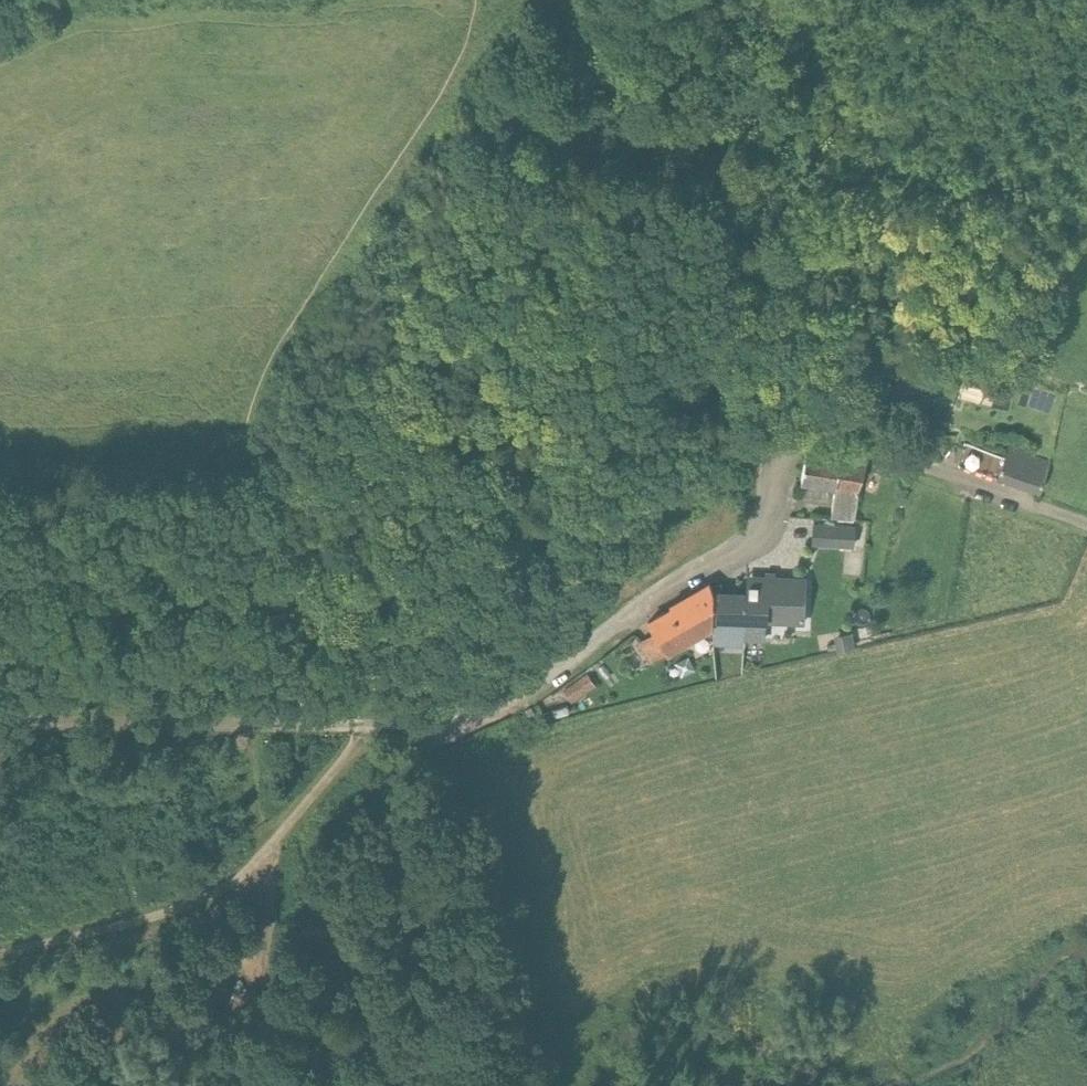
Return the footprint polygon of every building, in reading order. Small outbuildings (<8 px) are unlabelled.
[(1038,491),(1049,461),(1008,446),(1005,457),(965,443),(958,463),(1038,491)] [(859,492),(866,464),(806,455),(801,480),(835,487),(829,518),(854,519),(859,492)] [(854,548),(855,528),(813,525),(812,546),(854,548)] [(746,595),(745,620),(804,623),(805,580),(753,577),(753,595),(746,595)] [(713,631),(714,593),(710,584),(670,606),(672,609),(648,623),(655,633),(666,652),(712,627),(712,631),(713,631)] [(745,620),(746,595),(714,593),(713,631),(737,631),(737,620),(745,620)] [(855,648),(852,632),(834,636),(837,652),(849,650),(855,648)] [(595,687),(587,673),(562,691),(572,704),(595,687)] [(240,980),(224,990),(231,1000),(247,990),(240,980)]
